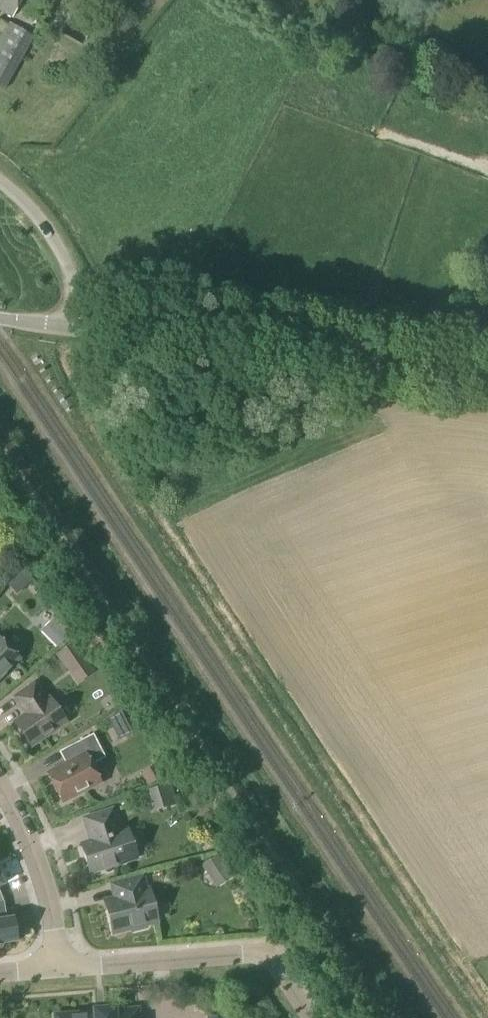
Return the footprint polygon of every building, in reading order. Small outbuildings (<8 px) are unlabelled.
[(22,0),(0,0),(0,9),(13,16),(22,0)] [(33,36),(9,22),(0,39),(0,86),(5,89),(33,36)] [(18,658),(0,640),(0,676),(18,658)] [(85,656),(74,641),(54,655),(65,670),(85,656)] [(45,700),(33,682),(12,697),(24,714),(13,722),(16,725),(15,728),(19,734),(22,735),(30,746),(64,722),(48,698),(45,700)] [(61,802),(99,782),(90,765),(104,757),(92,734),(67,747),(74,759),(47,773),(61,802)] [(149,814),(175,806),(169,784),(143,792),(149,814)] [(118,832),(111,809),(83,818),(90,841),(80,845),(89,873),(129,860),(121,832),(118,832)] [(200,866),(205,874),(222,863),(217,855),(200,866)] [(144,890),(141,877),(111,885),(114,898),(103,901),(112,933),(129,929),(133,931),(144,928),(146,924),(156,922),(148,889),(144,890)] [(1,949),(3,943),(16,941),(15,938),(19,934),(18,924),(13,922),(12,918),(0,920),(0,949),(1,949)] [(114,1008),(92,1009),(92,1012),(53,1015),(53,1017),(138,1017),(137,1009),(114,1010),(114,1008)]
